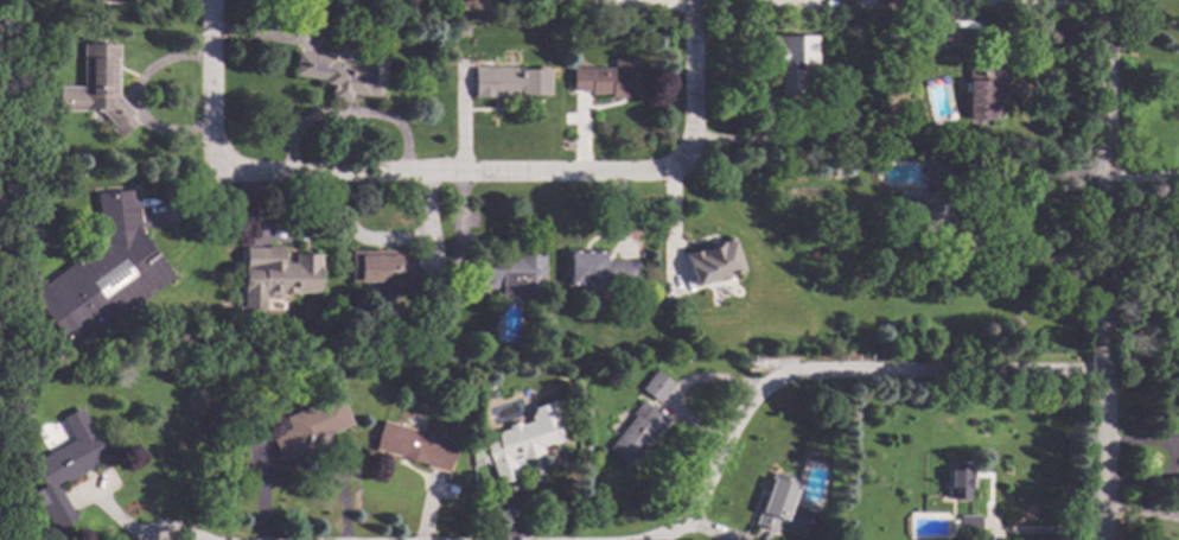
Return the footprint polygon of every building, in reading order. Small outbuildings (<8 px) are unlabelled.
[(466,33),(455,36),(454,26),(465,24),(466,33)] [(947,28),(947,46),(924,46),(925,27),(947,28)] [(815,58),(807,58),(808,94),(779,94),(779,75),(773,75),(773,64),(767,64),(767,46),(770,46),(769,36),(815,36),(815,58)] [(119,46),(116,96),(132,112),(128,116),(135,123),(120,139),(110,128),(113,126),(98,110),(84,109),(84,112),(58,112),(58,87),(82,88),(83,45),(119,46)] [(385,56),(380,97),(367,95),(367,97),(351,95),(350,103),(329,100),(330,89),(319,87),(320,81),(293,76),(297,52),(332,58),(332,62),(357,65),(359,52),(385,56)] [(639,95),(627,95),(627,99),(610,99),(610,94),(590,94),(590,91),(572,91),(572,69),(613,69),(613,59),(639,59),(639,95)] [(1001,87),(994,87),(993,121),(965,120),(967,91),(963,91),(963,83),(965,83),(967,64),(1001,65),(1001,87)] [(520,70),(548,70),(548,96),(521,96),(521,99),(471,99),(471,93),(473,93),(473,69),(520,69),(520,70)] [(868,166),(854,165),(854,157),(868,157),(868,166)] [(947,189),(925,188),(926,159),(948,159),(947,189)] [(852,177),(831,177),(831,160),(852,160),(852,177)] [(140,234),(173,278),(72,352),(30,296),(101,241),(96,195),(135,190),(140,234)] [(949,242),(924,242),(924,233),(920,233),(920,222),(912,222),(912,229),(901,229),(901,221),(911,222),(911,202),(919,202),(919,192),(949,192),(949,242)] [(741,269),(728,273),(729,277),(719,280),(718,278),(694,285),(683,253),(703,247),(703,248),(712,246),(710,243),(722,240),(722,242),(732,240),(741,269)] [(282,247),(281,263),(294,263),(294,254),(319,254),(318,294),(270,292),(270,269),(249,269),(250,248),(267,248),(267,247),(282,247)] [(543,299),(520,299),(520,301),(495,300),(496,290),(480,290),(480,287),(469,287),(470,258),(517,259),(517,253),(523,253),(523,248),(543,249),(543,299)] [(413,281),(415,281),(415,288),(395,288),(395,293),(375,293),(375,282),(349,282),(350,252),(372,252),(372,250),(413,250),(413,281)] [(606,261),(637,261),(637,284),(616,284),(616,288),(590,287),(590,285),(566,284),(566,250),(606,250),(606,261)] [(901,261),(901,274),(892,274),(893,261),(901,261)] [(674,385),(658,404),(641,389),(656,370),(674,385)] [(351,425),(326,436),(330,445),(300,458),(299,453),(280,462),(270,437),(288,428),(283,418),(339,395),(351,425)] [(568,427),(560,431),(562,440),(541,449),(542,452),(521,459),(523,469),(516,471),(518,476),(497,483),(482,438),(508,430),(506,425),(518,421),(520,425),(530,421),(529,417),(533,411),(560,401),(568,427)] [(649,407),(651,406),(668,419),(643,452),(642,451),(629,466),(607,450),(633,415),(632,414),(642,401),(649,407)] [(107,457),(93,465),(93,466),(65,482),(64,481),(57,485),(76,520),(53,533),(50,526),(44,529),(40,522),(47,519),(33,494),(44,488),(30,464),(72,440),(60,418),(79,407),(107,457)] [(419,432),(421,423),(442,428),(439,438),(454,441),(446,472),(425,466),(426,465),(374,451),(382,421),(419,432)] [(486,463),(478,465),(472,447),(480,445),(486,463)] [(968,500),(964,500),(964,502),(955,502),(955,498),(945,498),(945,468),(952,468),(952,463),(969,464),(968,500)] [(799,481),(791,503),(812,510),(804,533),(778,523),(775,532),(754,525),(772,472),(799,481)] [(979,539),(957,539),(958,515),(979,516),(979,539)]
